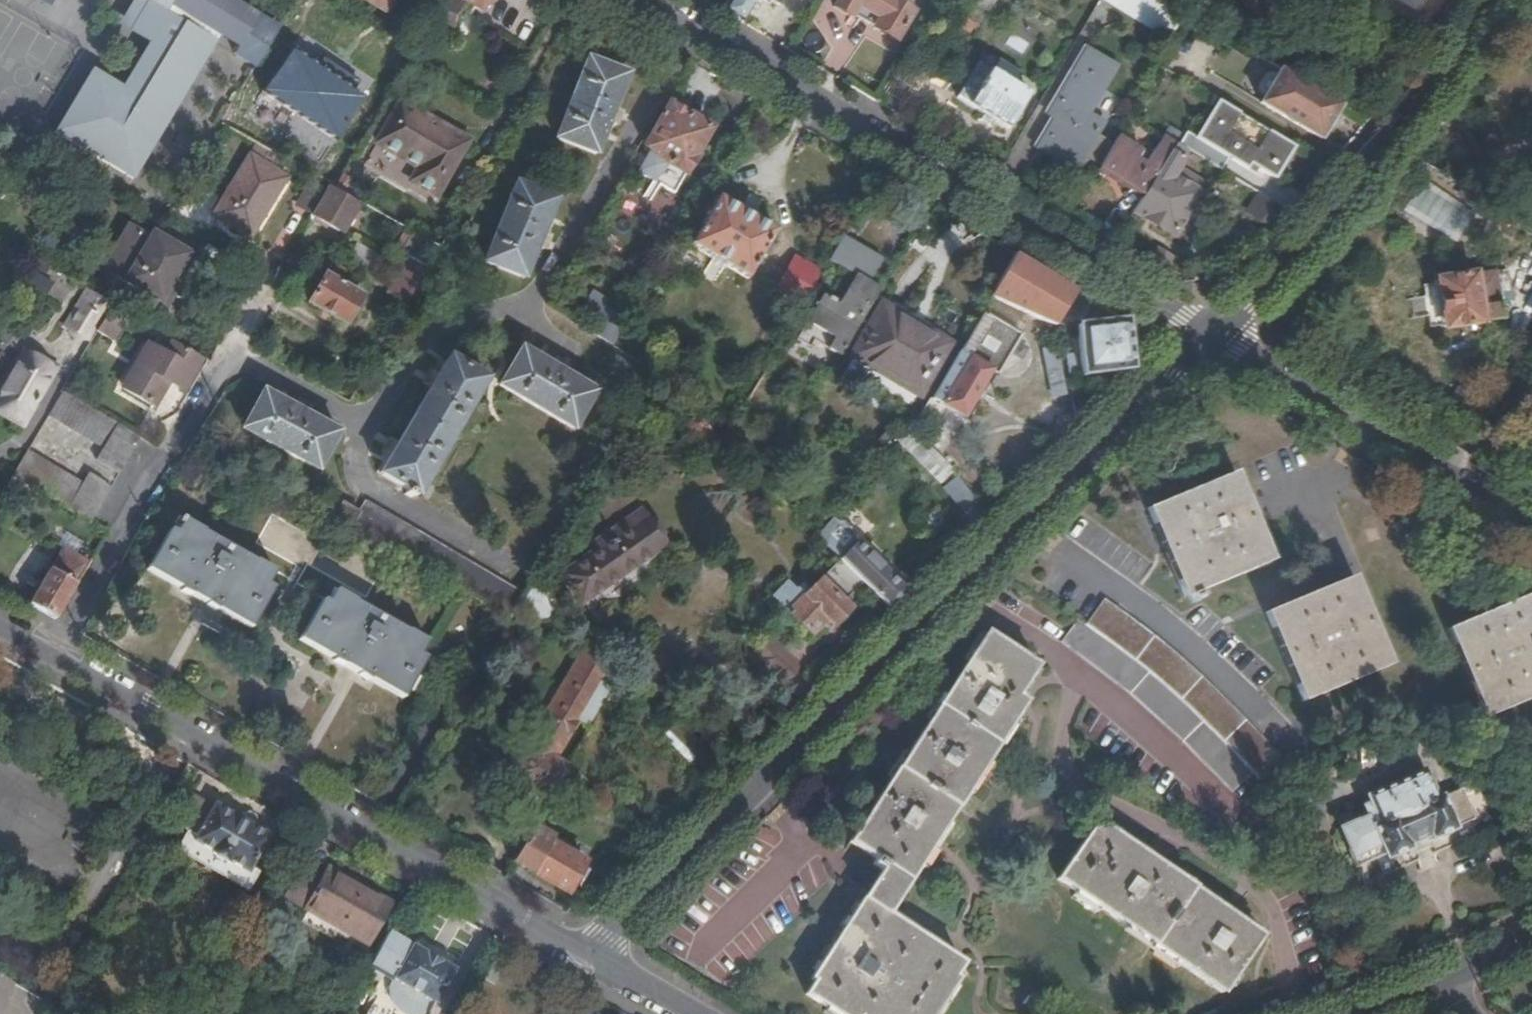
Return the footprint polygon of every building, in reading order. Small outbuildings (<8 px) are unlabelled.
[(274,30),(225,0),(142,0),(164,13),(170,4),(237,45),(231,53),(253,67),(274,30)] [(380,13),(388,0),(357,0),(380,13)] [(478,12),(485,0),(456,0),(478,12)] [(720,11),(742,24),(755,0),(727,0),(720,11)] [(851,13),(856,6),(878,20),(873,27),(892,41),(910,13),(891,0),(836,0),(832,6),(849,17),(851,13)] [(1166,0),(1117,0),(1112,7),(1167,39),(1184,11),(1166,0)] [(1419,0),(1391,0),(1411,12),(1419,0)] [(856,6),(851,13),(873,27),(878,20),(856,6)] [(129,179),(210,41),(178,22),(156,59),(148,54),(130,86),(122,81),(117,87),(87,70),(50,134),(129,179)] [(334,143),(363,98),(286,50),(258,96),(334,143)] [(1085,114),(1114,69),(1085,51),(1052,105),(1058,109),(1036,147),(1073,170),(1100,125),(1085,114)] [(979,59),(955,99),(1007,130),(1027,95),(993,73),(995,69),(979,59)] [(610,107),(623,74),(583,60),(553,139),(592,154),(604,121),(614,123),(619,110),(610,107)] [(1320,92),(1280,68),(1259,102),(1320,138),(1325,129),(1336,111),(1340,104),(1336,102),(1320,92)] [(1186,151),(1220,171),(1227,158),(1246,169),(1250,163),(1273,178),(1294,146),(1220,101),(1197,138),(1186,132),(1178,146),(1186,151)] [(432,196),(463,142),(396,102),(373,142),(416,167),(407,182),(432,196)] [(670,106),(667,110),(646,147),(645,150),(651,154),(657,157),(658,159),(665,164),(685,175),(695,160),(692,157),(709,130),(670,106)] [(667,110),(662,107),(640,144),(646,147),(667,110)] [(1330,132),(1341,114),(1336,111),(1325,129),(1330,132)] [(1117,135),(1097,169),(1131,190),(1135,183),(1148,191),(1169,155),(1163,151),(1170,141),(1162,136),(1144,165),(1136,160),(1142,152),(1117,135)] [(1132,213),(1136,216),(1137,214),(1178,146),(1170,141),(1163,151),(1169,155),(1148,191),(1144,197),(1141,197),(1132,213)] [(1178,146),(1137,214),(1173,235),(1201,192),(1195,189),(1200,181),(1181,170),(1176,177),(1171,174),(1186,151),(1178,146)] [(657,157),(651,154),(638,173),(654,182),(665,164),(658,159),(657,157)] [(246,238),(282,179),(247,157),(210,216),(246,238)] [(348,182),(338,175),(330,189),(340,195),(348,182)] [(541,234),(555,203),(515,186),(481,264),(521,280),(535,248),(544,252),(549,238),(541,234)] [(326,188),(310,215),(339,232),(356,205),(340,195),(330,189),(326,188)] [(1246,213),(1273,229),(1288,213),(1258,194),(1246,213)] [(720,199),(691,246),(746,280),(775,231),(720,199)] [(99,270),(117,280),(144,233),(126,223),(99,270)] [(426,268),(436,250),(402,231),(393,249),(426,268)] [(173,273),(183,255),(149,236),(121,282),(145,297),(141,305),(150,310),(155,302),(164,307),(182,278),(173,273)] [(839,359),(878,291),(866,284),(880,260),(843,239),(828,264),(852,279),(836,306),(821,297),(794,342),(807,349),(812,344),(839,359)] [(375,272),(382,260),(350,240),(341,252),(375,272)] [(989,300),(1054,327),(1058,321),(1063,323),(1081,296),(1015,256),(989,300)] [(802,307),(822,274),(796,258),(776,291),(802,307)] [(344,286),(351,276),(331,264),(307,302),(342,324),(359,297),(344,286)] [(1502,321),(1496,274),(1438,279),(1444,328),(1502,321)] [(111,306),(87,292),(64,330),(88,343),(111,306)] [(1083,321),(1094,303),(1083,297),(1073,314),(1083,321)] [(917,393),(945,347),(883,309),(855,355),(917,393)] [(1023,335),(983,311),(929,400),(963,421),(992,374),(998,377),(1023,335)] [(1080,378),(1131,373),(1126,322),(1075,328),(1080,378)] [(1531,354),(1531,335),(1523,349),(1531,354)] [(170,345),(164,355),(154,371),(165,377),(163,382),(165,383),(180,391),(197,362),(170,345)] [(154,371),(164,355),(148,346),(138,363),(122,390),(150,406),(165,383),(163,382),(165,377),(154,371)] [(573,433),(597,395),(566,375),(570,368),(557,360),(553,367),(525,350),(501,389),(573,433)] [(0,399),(0,415),(21,427),(54,371),(27,355),(0,399)] [(413,497),(484,379),(446,356),(436,372),(430,370),(422,384),(427,387),(394,444),(388,441),(382,452),(387,456),(377,475),(413,497)] [(122,390),(138,363),(133,360),(116,386),(122,390)] [(115,473),(137,438),(61,392),(45,419),(98,449),(93,459),(115,473)] [(316,472),(337,433),(306,416),(311,408),(297,401),(292,408),(262,392),(240,430),(316,472)] [(721,465),(735,454),(723,442),(697,416),(685,426),(721,465)] [(938,484),(953,470),(912,428),(898,444),(938,484)] [(25,452),(10,478),(87,524),(108,487),(85,473),(78,484),(25,452)] [(185,456),(148,521),(188,544),(177,563),(185,568),(177,582),(197,593),(193,600),(202,605),(207,598),(222,607),(218,614),(227,620),(232,614),(251,624),(259,610),(266,613),(286,580),(340,611),(327,632),(333,637),(326,651),(346,663),(344,668),(352,674),(357,667),(373,677),(369,683),(379,689),(383,683),(402,695),(410,682),(417,684),(428,663),(434,666),(430,681),(474,680),(509,621),(406,559),(329,523),(185,456)] [(1185,599),(1273,562),(1236,475),(1147,511),(1185,599)] [(963,514),(977,504),(957,476),(943,487),(963,514)] [(516,610),(524,595),(364,500),(358,510),(343,501),(329,523),(406,559),(509,621),(516,610)] [(594,551),(643,517),(640,512),(591,546),(594,551)] [(664,545),(643,517),(594,551),(597,555),(572,572),(591,597),(664,545)] [(862,584),(889,612),(907,594),(852,539),(853,532),(843,523),(838,525),(832,519),(816,537),(824,545),(838,559),(862,584)] [(843,602),(862,584),(838,559),(808,589),(802,584),(794,590),(787,582),(772,595),(809,634),(826,619),(834,625),(850,610),(843,602)] [(51,568),(28,605),(54,620),(76,583),(51,568)] [(582,603),(591,597),(572,572),(564,578),(582,603)] [(1391,667),(1356,578),(1267,615),(1303,703),(1391,667)] [(516,610),(531,620),(544,617),(557,605),(533,581),(524,595),(516,610)] [(1447,632),(1485,719),(1531,699),(1531,597),(1447,632)] [(1252,770),(1265,785),(1292,774),(1263,738),(1212,686),(1161,644),(1102,603),(1085,626),(1099,635),(1160,679),(1192,707),(1242,758),(1252,770)] [(474,680),(472,683),(493,697),(532,631),(527,628),(531,620),(516,610),(509,621),(474,680)] [(1230,789),(1252,770),(1242,758),(1192,707),(1160,679),(1099,635),(1085,626),(1079,622),(1064,645),(1127,689),(1173,726),(1230,789)] [(985,635),(982,639),(971,656),(921,732),(911,749),(861,825),(850,842),(847,846),(883,872),(809,984),(812,988),(802,999),(825,1013),(934,1013),(954,986),(949,982),(957,970),(882,920),(1025,704),(1016,698),(1036,667),(985,635)] [(982,639),(977,636),(966,652),(971,656),(982,639)] [(753,654),(780,682),(795,668),(768,639),(753,654)] [(594,723),(625,673),(592,640),(511,776),(549,799),(566,771),(551,762),(580,715),(594,723)] [(921,732),(916,729),(906,746),(911,749),(921,732)] [(1473,817),(1463,793),(1459,791),(1442,798),(1441,795),(1437,797),(1426,771),(1366,797),(1369,804),(1362,807),(1366,816),(1354,821),(1351,812),(1335,818),(1337,828),(1335,829),(1353,869),(1382,856),(1385,861),(1411,850),(1408,846),(1430,836),(1432,841),(1455,831),(1457,828),(1469,824),(1473,817)] [(173,852),(245,892),(255,874),(245,869),(263,837),(210,808),(209,809),(186,795),(168,826),(183,835),(173,852)] [(861,825),(856,822),(845,839),(850,842),(861,825)] [(1219,994),(1257,935),(1094,825),(1055,883),(1219,994)] [(532,827),(510,865),(563,896),(582,865),(548,846),(552,840),(532,827)] [(302,870),(284,900),(365,947),(388,907),(328,871),(322,882),(302,870)] [(671,922),(659,945),(682,957),(694,934),(671,922)] [(388,937),(370,969),(394,983),(412,951),(388,937)] [(452,973),(413,949),(412,951),(394,983),(432,1006),(452,973)] [(506,971),(494,964),(482,983),(495,990),(506,971)] [(48,1006),(0,977),(0,1013),(43,1013),(48,1006)]
